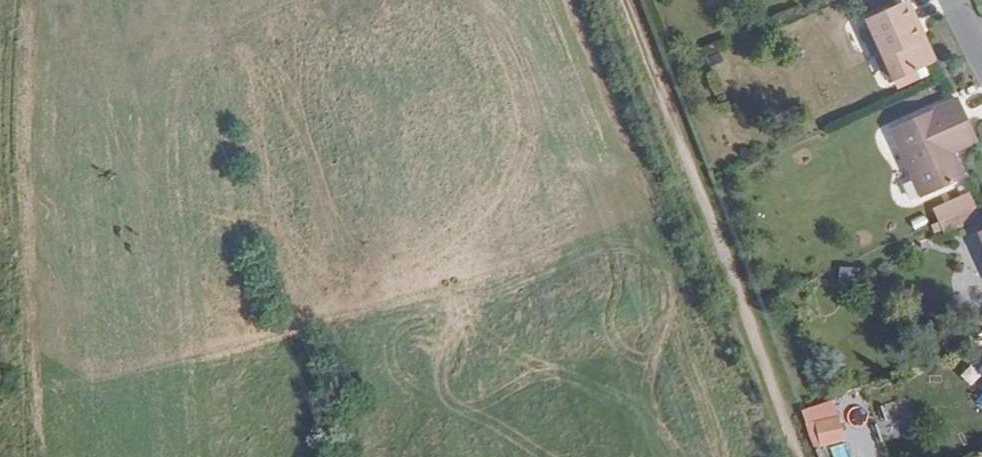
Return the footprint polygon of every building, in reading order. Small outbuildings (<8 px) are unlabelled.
[(864,12),(886,2),(885,0),(859,0),(864,12)] [(925,38),(908,0),(907,0),(903,2),(919,40),(925,38)] [(903,2),(896,5),(866,18),(893,80),(896,79),(899,85),(915,79),(913,71),(935,61),(925,38),(919,40),(903,2)] [(957,98),(951,101),(889,127),(919,197),(963,178),(952,152),(944,134),(968,124),(957,98)] [(976,142),(968,124),(944,134),(952,152),(976,142)] [(931,212),(936,223),(980,203),(975,192),(931,212)] [(941,234),(981,217),(981,207),(980,203),(936,223),(941,234)] [(840,280),(858,279),(858,265),(839,266),(840,280)]
